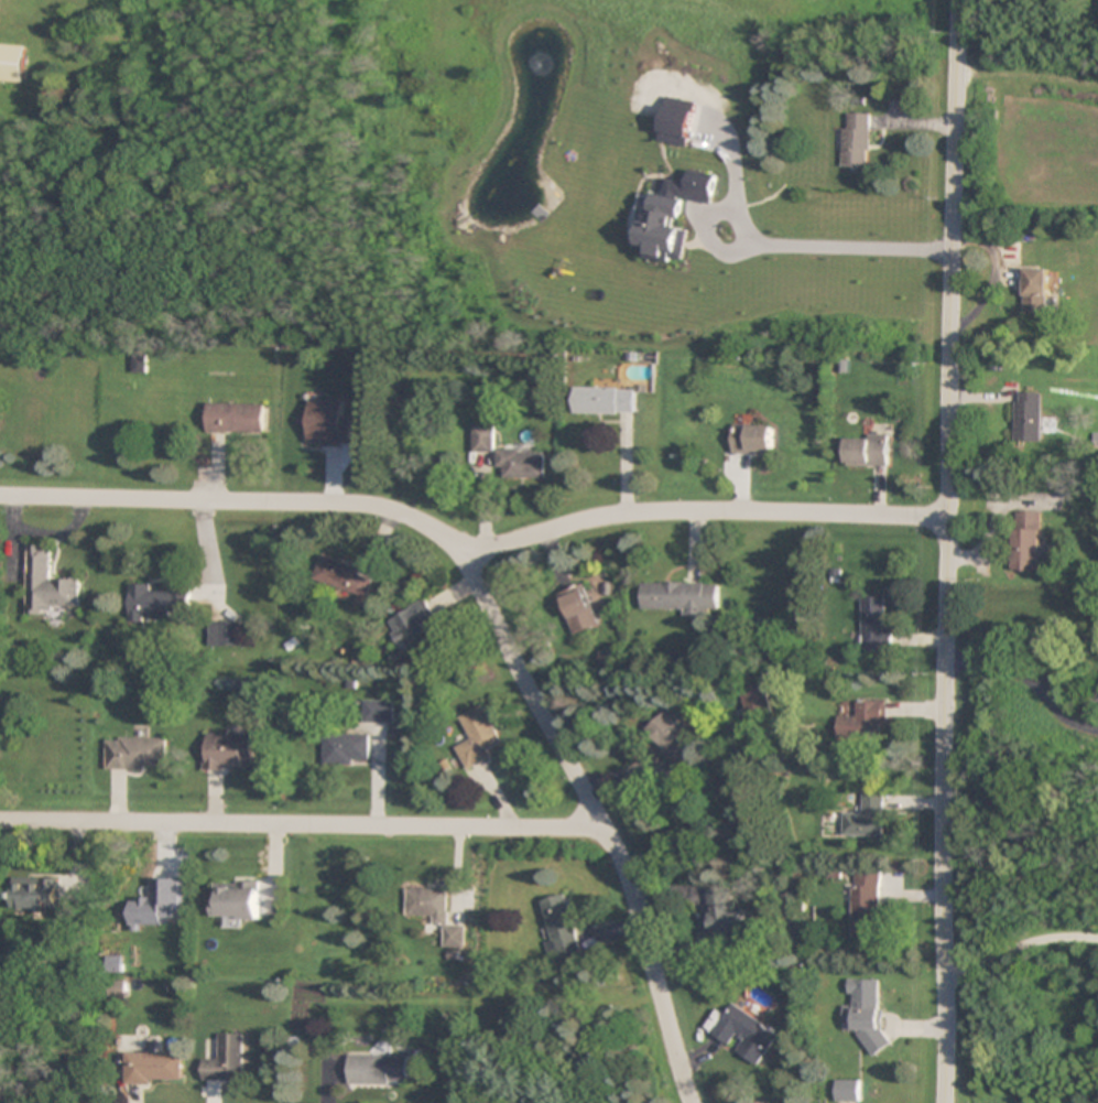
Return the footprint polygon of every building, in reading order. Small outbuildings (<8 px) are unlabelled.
[(0,44),(0,81),(22,82),(24,45),(0,44)] [(840,168),(870,168),(870,113),(850,113),(850,124),(840,124),(840,168)] [(1019,269),(1019,312),(1048,312),(1048,269),(1019,269)] [(574,414),(637,414),(637,388),(574,388),(574,414)] [(1042,392),(1015,392),(1015,442),(1042,442),(1042,392)] [(266,403),(209,403),(209,432),(266,432),(266,403)] [(473,452),(494,452),(494,425),(473,425),(473,452)] [(732,454),(773,454),(773,425),(732,425),(732,454)] [(889,466),(889,435),(846,435),(846,466),(889,466)] [(545,478),(545,449),(498,449),(497,467),(503,467),(503,477),(545,478)] [(1041,512),(1012,512),(1011,570),(1040,571),(1041,512)] [(80,606),(81,580),(52,579),(53,547),(29,546),(27,615),(51,615),(52,605),(80,606)] [(368,596),(375,570),(321,556),(314,582),(368,596)] [(685,618),(708,618),(708,608),(720,608),(720,582),(643,582),(643,609),(685,609),(685,618)] [(131,585),(131,617),(191,618),(192,584),(171,583),(171,591),(152,591),(152,586),(131,585)] [(600,627),(586,584),(560,593),(574,636),(600,627)] [(861,652),(893,652),(893,627),(887,627),(887,597),(861,597),(861,652)] [(405,645),(415,663),(438,651),(425,625),(437,619),(428,601),(387,622),(400,647),(405,645)] [(244,621),(212,621),(212,646),(244,646),(244,621)] [(747,722),(771,719),(767,685),(742,689),(747,722)] [(394,701),(363,701),(363,723),(394,723),(394,701)] [(887,701),(855,701),(855,717),(837,717),(837,741),(887,741),(887,701)] [(459,719),(469,741),(454,749),(464,769),(503,750),(482,707),(459,719)] [(705,771),(686,723),(675,728),(670,716),(653,723),(677,783),(705,771)] [(255,734),(204,734),(204,770),(255,770),(255,734)] [(324,764),(369,764),(369,734),(324,734),(324,764)] [(167,737),(106,737),(106,770),(167,770),(167,737)] [(863,814),(844,814),(844,837),(885,837),(886,792),(864,792),(863,814)] [(853,937),(880,938),(881,873),(855,872),(853,937)] [(59,878),(12,878),(12,911),(59,911),(59,878)] [(132,925),(183,925),(182,878),(153,879),(153,898),(132,898),(132,925)] [(260,882),(215,882),(215,920),(260,920),(260,882)] [(748,935),(746,908),(732,909),(731,889),(709,891),(713,937),(748,935)] [(406,917),(432,917),(432,925),(443,925),(443,946),(458,946),(458,928),(447,928),(447,890),(406,890),(406,917)] [(584,951),(567,893),(541,901),(553,940),(549,941),(554,960),(584,951)] [(885,980),(853,979),(853,1005),(844,1005),(844,1031),(865,1031),(864,1051),(884,1051),(885,980)] [(780,1034),(732,1002),(710,1034),(733,1049),(758,1066),(780,1034)] [(204,1080),(245,1080),(245,1034),(220,1034),(220,1058),(204,1058),(204,1080)] [(125,1084),(183,1084),(183,1053),(125,1053),(125,1084)] [(409,1056),(349,1056),(349,1085),(409,1085),(409,1056)] [(860,1080),(835,1080),(835,1102),(860,1102),(860,1080)]
